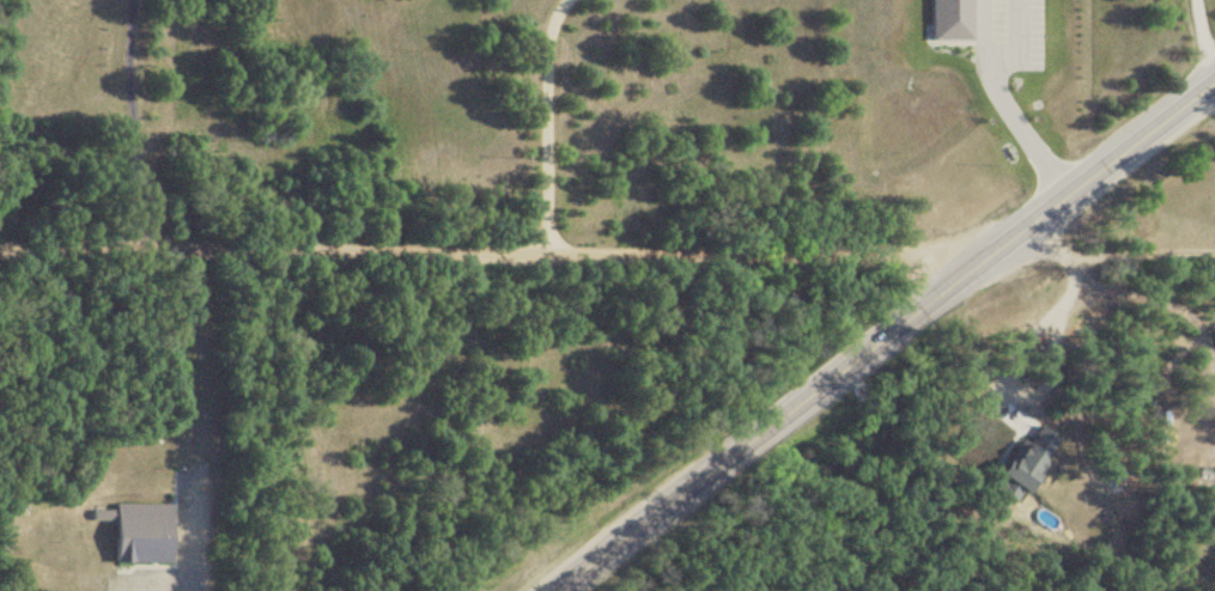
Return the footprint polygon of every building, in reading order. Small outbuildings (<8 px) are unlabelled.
[(1047,442),(1026,425),(985,478),(988,480),(980,489),(999,504),(1047,442)] [(111,565),(173,564),(173,504),(110,505),(111,565)]
